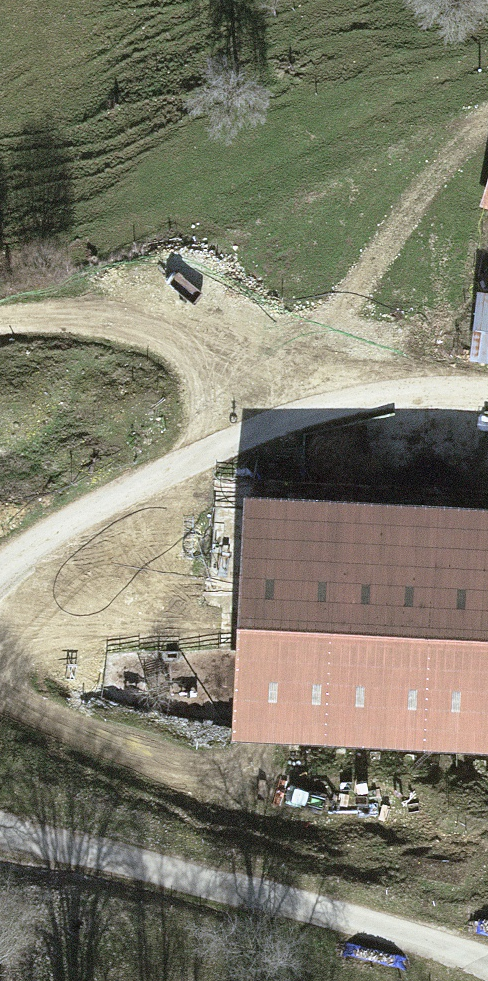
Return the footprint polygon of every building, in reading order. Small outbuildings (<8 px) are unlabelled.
[(487,762),(487,516),(278,502),(260,746),(487,762)]
